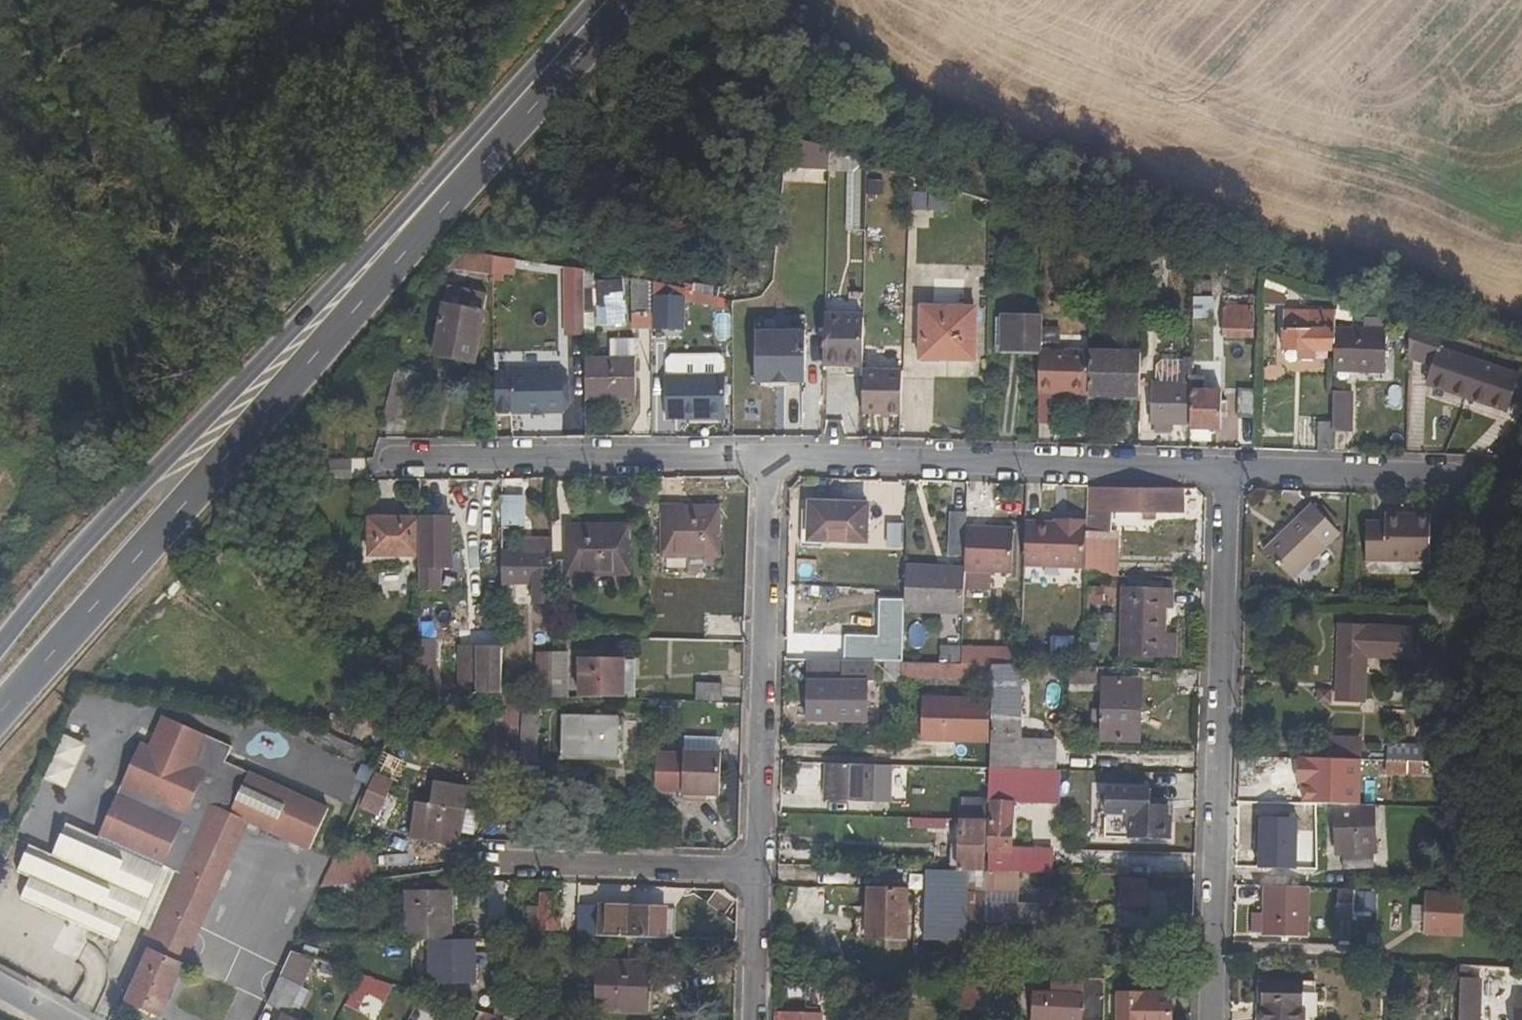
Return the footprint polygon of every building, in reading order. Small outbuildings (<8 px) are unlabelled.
[(828,151),(781,136),(779,171),(828,172),(828,151)] [(883,179),(870,178),(869,192),(882,193),(883,179)] [(912,190),(913,211),(951,210),(951,190),(912,190)] [(1090,255),(1090,242),(1077,242),(1077,255),(1090,255)] [(448,268),(493,276),(493,257),(461,250),(448,268)] [(515,274),(516,260),(497,258),(496,271),(515,274)] [(1216,291),(1218,266),(1197,260),(1194,288),(1216,291)] [(987,288),(987,268),(978,268),(978,288),(987,288)] [(585,326),(585,270),(572,269),(572,332),(585,333),(585,326)] [(585,270),(585,326),(593,326),(593,308),(596,308),(598,326),(626,323),(622,278),(585,270)] [(633,313),(651,313),(650,285),(633,281),(633,313)] [(694,281),(690,300),(720,306),(724,287),(694,281)] [(433,354),(474,362),(487,294),(448,285),(433,354)] [(682,329),(683,291),(650,285),(651,313),(651,329),(682,329)] [(1281,306),(1281,294),(1263,289),(1263,305),(1281,306)] [(1253,338),(1254,297),(1224,296),(1223,338),(1253,338)] [(1212,318),(1212,299),(1193,299),(1193,318),(1212,318)] [(971,358),(972,309),(924,308),(923,357),(971,358)] [(1334,327),(1334,311),(1283,309),(1282,351),(1296,351),(1296,360),(1314,361),(1314,353),(1333,352),(1334,327)] [(841,360),(841,365),(862,366),(863,318),(825,317),(824,359),(841,360)] [(1002,318),(1001,348),(1038,349),(1038,319),(1002,318)] [(1445,335),(1408,323),(1408,359),(1432,366),(1427,383),(1506,407),(1509,398),(1521,402),(1521,370),(1517,369),(1517,374),(1441,351),(1445,335)] [(1356,374),(1384,374),(1386,329),(1334,327),(1333,352),(1333,367),(1356,368),(1356,374)] [(805,383),(805,333),(754,333),(754,383),(805,383)] [(1001,348),(1001,357),(1037,358),(1038,349),(1001,348)] [(1052,397),(1052,391),(1088,393),(1089,351),(1038,349),(1037,358),(1037,396),(1052,397)] [(1139,399),(1140,351),(1089,349),(1089,351),(1088,393),(1088,398),(1139,399)] [(635,399),(635,358),(585,358),(584,400),(635,399)] [(420,375),(398,367),(383,420),(405,427),(420,375)] [(511,413),(562,413),(561,371),(494,371),(495,407),(510,407),(511,413)] [(862,371),(861,415),(899,416),(900,372),(862,371)] [(725,375),(665,375),(666,416),(682,416),(682,421),(701,420),(701,416),(725,415),(725,375)] [(1190,426),(1190,430),(1220,431),(1220,392),(1203,391),(1203,377),(1192,377),(1191,386),(1190,426)] [(1191,386),(1151,385),(1150,424),(1154,425),(1154,432),(1175,433),(1175,425),(1190,426),(1191,386)] [(1255,419),(1256,390),(1238,390),(1237,419),(1255,419)] [(1349,433),(1351,393),(1333,392),(1332,423),(1332,432),(1349,433)] [(1037,396),(1037,424),(1051,424),(1052,397),(1037,396)] [(1332,423),(1317,422),(1317,451),(1331,452),(1332,432),(1332,423)] [(331,480),(354,479),(353,458),(330,459),(331,480)] [(1085,568),(1085,569),(1118,570),(1119,531),(1111,530),(1111,512),(1182,513),(1183,492),(1086,490),(1086,520),(1085,568)] [(552,551),(523,551),(509,551),(510,525),(519,525),(519,498),(502,498),(502,585),(551,585),(552,560),(552,551)] [(866,543),(867,503),(809,501),(808,541),(866,543)] [(1326,547),(1340,533),(1311,504),(1297,518),(1326,547)] [(663,506),(663,556),(717,556),(717,507),(663,506)] [(966,512),(953,512),(952,543),(965,543),(966,529),(966,512)] [(1365,563),(1429,563),(1430,514),(1410,514),(1411,519),(1399,519),(1399,514),(1386,513),(1386,521),(1366,521),(1365,563)] [(369,517),(369,555),(420,556),(420,518),(369,517)] [(451,549),(451,518),(420,518),(420,556),(419,592),(435,593),(436,549),(451,549)] [(1297,518),(1263,551),(1292,581),(1326,547),(1297,518)] [(1064,520),(1064,524),(1055,524),(1025,523),(1024,567),(1085,568),(1086,520),(1064,520)] [(551,587),(567,587),(566,576),(629,576),(628,524),(567,525),(566,560),(552,560),(551,585),(551,587)] [(965,567),(964,573),(1012,574),(1013,530),(966,529),(965,543),(965,567)] [(552,551),(552,531),(523,531),(523,551),(552,551)] [(904,605),(903,613),(963,614),(964,573),(965,567),(905,565),(904,605)] [(1089,603),(1109,604),(1110,586),(1090,585),(1089,603)] [(1171,607),(1172,591),(1123,589),(1121,655),(1163,656),(1165,607),(1171,607)] [(904,605),(888,605),(887,637),(903,637),(903,613),(904,605)] [(1411,634),(1340,630),(1340,653),(1410,656),(1411,634)] [(1076,658),(1076,634),(1051,634),(1051,658),(1076,658)] [(887,637),(853,636),(851,661),(886,662),(902,662),(902,660),(902,648),(903,637),(887,637)] [(962,662),(963,646),(942,645),(942,662),(962,662)] [(914,660),(914,649),(902,648),(902,660),(914,660)] [(499,694),(500,651),(460,652),(460,693),(499,694)] [(568,698),(569,652),(551,652),(551,684),(551,698),(568,698)] [(1365,656),(1410,658),(1410,656),(1340,653),(1338,699),(1363,701),(1365,656)] [(623,660),(579,660),(578,697),(623,697),(623,660)] [(623,697),(635,697),(635,660),(623,660),(623,697)] [(808,661),(808,681),(837,681),(837,662),(808,661)] [(902,680),(903,662),(902,662),(886,662),(886,679),(902,680)] [(967,680),(968,675),(968,664),(961,664),(913,662),(913,679),(967,680)] [(991,676),(991,664),(968,664),(968,675),(991,676)] [(991,679),(991,680),(1001,680),(1000,716),(990,716),(989,743),(988,767),(1016,768),(1056,770),(1057,751),(1022,749),(1022,739),(1024,665),(1022,665),(991,664),(991,676),(991,679)] [(1096,684),(1097,670),(1071,668),(1070,683),(1096,684)] [(1102,739),(1139,741),(1141,669),(1103,668),(1102,739)] [(837,681),(808,681),(808,720),(837,720),(837,710),(851,710),(851,683),(837,683),(837,681)] [(551,698),(551,684),(534,683),(534,697),(538,698),(551,698)] [(696,683),(696,701),(720,701),(720,684),(696,683)] [(521,712),(522,697),(502,696),(485,696),(485,706),(496,706),(495,727),(520,730),(521,712)] [(523,712),(520,763),(535,763),(538,698),(534,697),(522,697),(521,712),(523,712)] [(989,698),(923,697),(923,739),(988,741),(989,698)] [(206,757),(218,729),(170,708),(157,735),(206,757)] [(617,759),(618,720),(562,718),(562,757),(617,759)] [(62,734),(47,782),(71,788),(85,741),(62,734)] [(353,801),(364,778),(320,758),(324,749),(302,740),(298,750),(264,734),(250,766),(288,782),(300,787),(354,810),(357,803),(353,801)] [(1022,749),(1057,751),(1057,740),(1022,739),(1022,749)] [(1336,759),(1355,760),(1355,739),(1336,739),(1336,759)] [(1333,743),(1310,742),(1310,758),(1333,759),(1333,743)] [(1422,760),(1422,744),(1387,743),(1387,759),(1422,760)] [(718,796),(718,753),(681,753),(681,801),(705,801),(705,796),(718,796)] [(1308,761),(1308,793),(1339,794),(1339,778),(1355,778),(1355,760),(1336,759),(1336,761),(1333,761),(1308,761)] [(1386,775),(1407,776),(1407,762),(1387,761),(1386,775)] [(1407,776),(1423,776),(1423,762),(1407,762),(1407,776)] [(874,764),(826,763),(825,800),(873,802),(874,764)] [(1019,872),(1052,873),(1053,853),(1012,853),(1013,843),(1015,801),(1016,768),(988,767),(987,820),(986,870),(1019,872)] [(1015,801),(1059,802),(1060,770),(1056,770),(1016,768),(1015,801)] [(392,778),(377,772),(360,807),(376,814),(392,778)] [(969,773),(969,792),(980,792),(980,773),(969,773)] [(230,812),(242,787),(218,775),(206,801),(220,808),(230,812)] [(160,846),(184,792),(150,776),(126,830),(160,846)] [(300,787),(288,782),(286,790),(297,794),(300,787)] [(417,804),(412,838),(456,846),(459,834),(474,836),(479,812),(463,810),(467,789),(436,784),(432,806),(417,804)] [(1163,814),(1163,804),(1148,804),(1148,790),(1105,788),(1103,837),(1167,840),(1168,822),(1163,822),(1163,814)] [(206,801),(122,987),(129,990),(124,1000),(161,1016),(219,885),(191,872),(220,808),(206,801)] [(1375,806),(1334,805),(1338,858),(1344,858),(1344,873),(1374,871),(1374,857),(1378,856),(1375,806)] [(191,872),(219,885),(249,821),(230,812),(220,808),(191,872)] [(946,819),(905,817),(905,827),(945,828),(946,819)] [(967,870),(986,870),(987,820),(959,819),(958,870),(967,870)] [(1053,853),(1053,845),(1013,843),(1012,853),(1053,853)] [(364,882),(373,881),(369,850),(335,853),(320,888),(348,884),(364,882)] [(1169,857),(1119,855),(1118,875),(1169,876),(1169,857)] [(1290,867),(1255,866),(1255,886),(1264,886),(1290,887),(1290,867)] [(1491,868),(1454,869),(1454,892),(1492,890),(1491,868)] [(925,869),(923,941),(965,942),(967,870),(958,870),(925,869)] [(974,942),(975,924),(984,924),(984,921),(984,904),(985,893),(986,870),(967,870),(965,942),(974,942)] [(985,893),(1018,894),(1019,872),(986,870),(985,893)] [(1147,906),(1148,877),(1121,876),(1120,905),(1147,906)] [(364,882),(348,884),(349,896),(366,894),(364,882)] [(428,885),(405,885),(405,940),(428,940),(450,940),(450,890),(428,890),(428,885)] [(1290,887),(1264,886),(1262,936),(1307,937),(1309,888),(1290,887)] [(906,890),(868,889),(868,918),(856,917),(855,938),(871,939),(904,940),(906,890)] [(1353,889),(1337,889),(1336,921),(1352,922),(1353,889)] [(552,929),(553,917),(553,892),(539,892),(539,907),(529,906),(528,929),(552,929)] [(1462,894),(1427,892),(1426,906),(1411,906),(1410,922),(1425,923),(1425,934),(1460,936),(1462,894)] [(1049,923),(1049,906),(984,904),(984,921),(1049,923)] [(666,939),(667,925),(667,910),(600,908),(599,937),(666,939)] [(675,925),(676,910),(667,910),(667,925),(675,925)] [(553,917),(552,929),(561,930),(561,918),(553,917)] [(666,939),(675,939),(675,925),(667,925),(666,939)] [(904,951),(904,940),(871,939),(871,950),(904,951)] [(450,940),(428,940),(428,983),(474,983),(475,940),(450,940)] [(293,961),(309,970),(315,959),(298,953),(293,961)] [(309,970),(293,961),(288,958),(266,1006),(285,1017),(290,1006),(300,987),(309,970)] [(645,1010),(646,985),(646,964),(600,963),(598,1008),(645,1010)] [(1014,973),(982,972),(982,975),(957,974),(956,1010),(1013,1012),(1014,976),(1014,973)] [(461,994),(461,1006),(481,1013),(503,1019),(504,1019),(504,1003),(506,976),(496,976),(495,995),(461,994)] [(1105,979),(1083,979),(1083,995),(1033,994),(1032,1019),(1104,1019),(1105,979)] [(1482,980),(1459,979),(1458,1019),(1480,1019),(1482,980)] [(1258,980),(1257,1012),(1257,1019),(1314,1019),(1315,982),(1258,980)] [(300,987),(290,1006),(298,1009),(308,991),(300,987)] [(826,1010),(834,1010),(835,998),(825,989),(826,1010)] [(1171,995),(1120,994),(1120,1019),(1171,1019),(1171,995)] [(504,1019),(519,1019),(520,1004),(504,1003),(504,1019)]
